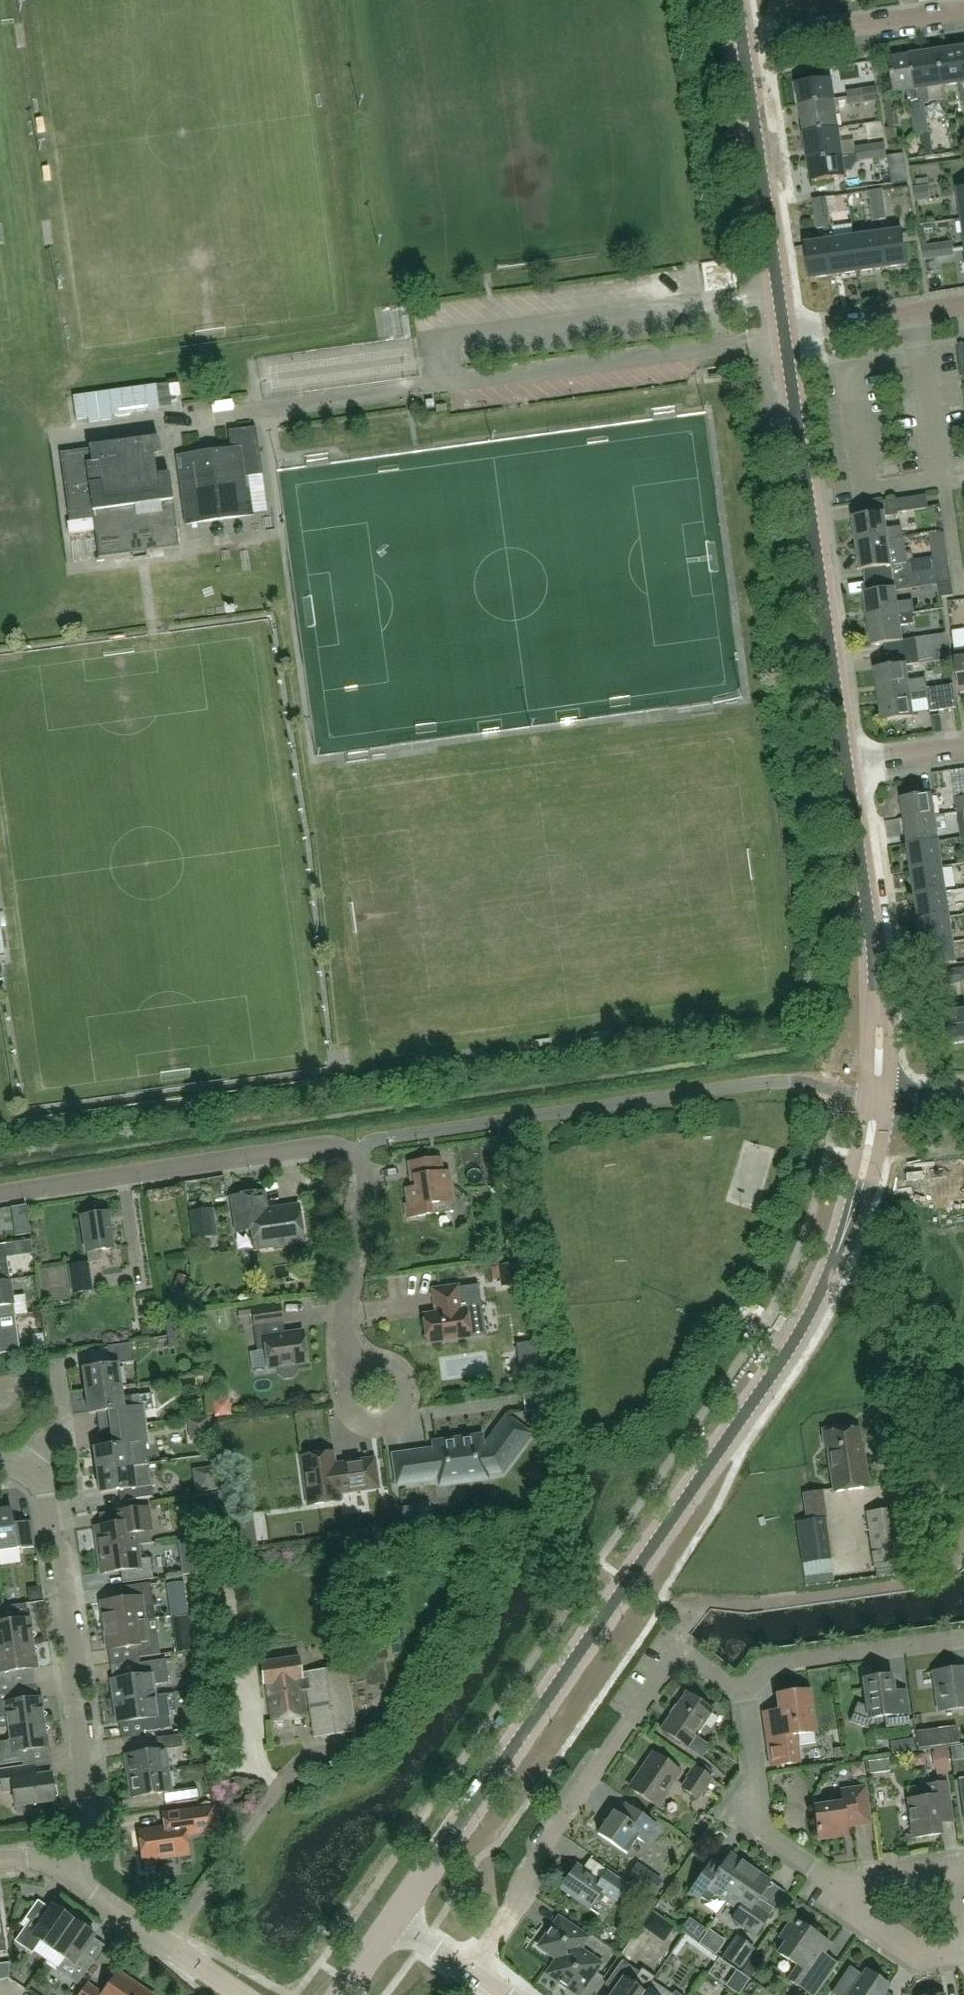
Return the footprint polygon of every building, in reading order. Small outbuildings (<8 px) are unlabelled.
[(939,53),(944,87),(959,84),(961,100),(963,100),(963,50),(939,53)] [(944,87),(939,53),(911,57),(915,90),(917,105),(923,104),(930,103),(928,89),(944,87)] [(895,93),(915,90),(911,57),(891,60),(895,93)] [(835,101),(834,93),(832,81),(799,86),(802,106),(835,101)] [(863,91),(865,103),(879,101),(878,89),(863,91)] [(850,105),(865,103),(863,91),(848,93),(849,99),(850,105)] [(802,106),(806,134),(839,129),(836,114),(851,112),(850,105),(849,99),(835,101),(802,106)] [(902,125),(898,100),(887,101),(890,127),(902,125)] [(911,106),(913,120),(925,119),(923,104),(917,105),(911,106)] [(925,119),(913,120),(915,135),(927,133),(925,119)] [(857,155),(856,149),(855,143),(841,145),(839,129),(806,134),(810,162),(843,157),(857,155)] [(887,157),(886,145),(871,147),(873,159),(887,157)] [(858,161),(873,159),(871,147),(856,149),(857,155),(858,161)] [(843,157),(810,162),(813,182),(846,177),(843,157)] [(913,187),(916,201),(932,199),(929,185),(913,187)] [(870,192),(872,207),(884,205),(882,191),(870,192)] [(814,200),(817,215),(829,213),(826,198),(814,200)] [(886,220),(884,205),(872,207),(874,221),(886,220)] [(819,229),(825,228),(831,228),(829,213),(817,215),(819,229)] [(860,271),(855,239),(835,242),(834,235),(831,228),(825,228),(827,243),(832,276),(860,271)] [(902,232),(882,235),(888,268),(907,265),(902,232)] [(882,235),(855,239),(860,271),(888,268),(882,235)] [(937,244),(939,258),(954,256),(952,242),(937,244)] [(827,243),(806,246),(811,278),(832,276),(827,243)] [(924,261),(939,258),(937,244),(922,247),(924,261)] [(73,396),(76,421),(88,419),(89,423),(113,420),(112,415),(159,409),(156,385),(73,396)] [(229,429),(232,448),(177,455),(187,523),(253,514),(248,475),(264,473),(257,425),(229,429)] [(93,465),(95,482),(157,474),(154,454),(161,453),(158,436),(90,446),(90,448),(93,465)] [(61,452),(63,469),(93,465),(90,448),(61,452)] [(95,482),(93,465),(63,469),(66,486),(95,482)] [(100,516),(95,517),(100,557),(179,545),(169,472),(157,474),(95,482),(98,499),(100,516)] [(68,503),(98,499),(95,482),(66,486),(68,503)] [(897,512),(929,508),(927,494),(886,500),(888,511),(884,511),(884,514),(885,516),(897,515),(897,512)] [(93,517),(95,517),(100,516),(98,499),(68,503),(71,520),(93,517)] [(885,516),(884,514),(884,511),(853,515),(857,541),(902,535),(901,524),(886,526),(885,516)] [(94,531),(93,517),(71,520),(67,521),(69,534),(94,531)] [(857,541),(860,567),(890,563),(891,563),(891,562),(889,547),(904,545),(902,535),(857,541)] [(947,556),(906,562),(892,565),(892,577),(949,569),(947,556)] [(892,577),(894,588),(896,588),(896,589),(896,590),(937,585),(938,597),(953,596),(949,569),(892,577)] [(896,590),(896,589),(896,588),(894,588),(864,592),(868,617),(912,611),(911,600),(898,602),(896,590)] [(868,617),(871,643),(903,639),(901,623),(914,621),(912,611),(868,617)] [(946,634),(915,638),(917,651),(948,647),(946,634)] [(948,647),(917,651),(919,664),(950,659),(948,647)] [(960,694),(963,693),(963,647),(953,648),(960,694)] [(909,679),(907,666),(906,664),(887,667),(875,668),(878,693),(927,686),(926,677),(909,679)] [(927,686),(878,693),(882,719),(913,715),(911,699),(928,696),(930,710),(956,706),(953,682),(927,686)] [(906,819),(936,815),(934,794),(903,798),(906,819)] [(906,819),(909,844),(940,840),(936,815),(906,819)] [(913,869),(943,865),(940,840),(909,844),(913,869)] [(916,894),(947,890),(943,865),(913,869),(916,894)] [(920,920),(951,915),(947,890),(916,894),(920,920)] [(923,945),(954,940),(951,915),(920,920),(923,945)] [(954,940),(923,945),(926,965),(957,961),(954,940)] [(946,969),(947,981),(962,979),(960,967),(946,969)] [(945,1011),(949,1043),(963,1040),(963,1009),(945,1011)] [(454,1211),(452,1201),(453,1201),(449,1172),(442,1173),(441,1158),(409,1163),(412,1188),(406,1189),(408,1204),(404,1204),(406,1218),(410,1217),(410,1218),(427,1215),(432,1215),(432,1214),(454,1211)] [(265,1192),(231,1197),(236,1233),(244,1232),(243,1227),(248,1226),(257,1232),(259,1248),(254,1249),(254,1250),(287,1245),(287,1241),(304,1239),(299,1205),(261,1210),(259,1194),(265,1193),(265,1192)] [(190,1213),(194,1239),(212,1237),(209,1211),(190,1213)] [(89,1263),(69,1266),(73,1294),(92,1291),(88,1264),(102,1262),(100,1251),(114,1249),(108,1213),(82,1217),(89,1263)] [(11,1280),(7,1254),(0,1255),(0,1282),(11,1280)] [(516,1264),(499,1266),(502,1286),(518,1284),(516,1264)] [(16,1316),(11,1280),(0,1282),(0,1318),(16,1316)] [(436,1313),(424,1315),(428,1343),(470,1337),(466,1309),(461,1310),(458,1286),(433,1290),(436,1313)] [(280,1306),(252,1310),(254,1325),(282,1321),(280,1306)] [(154,1322),(141,1324),(143,1338),(157,1336),(154,1322)] [(21,1352),(17,1326),(0,1329),(0,1354),(21,1352)] [(298,1372),(296,1364),(308,1362),(303,1332),(264,1338),(268,1368),(281,1366),(282,1374),(289,1379),(293,1378),(298,1372)] [(535,1341),(519,1343),(525,1388),(542,1385),(535,1341)] [(86,1392),(121,1387),(118,1365),(135,1362),(132,1344),(108,1347),(111,1365),(83,1369),(86,1392)] [(123,1398),(121,1387),(86,1392),(89,1414),(117,1410),(119,1427),(143,1424),(139,1396),(123,1398)] [(540,1391),(525,1393),(528,1410),(542,1408),(540,1391)] [(223,1400),(214,1402),(216,1416),(230,1414),(229,1405),(223,1400)] [(394,1456),(398,1484),(440,1478),(441,1485),(486,1479),(486,1475),(501,1472),(529,1435),(507,1418),(486,1446),(482,1447),(480,1437),(435,1443),(436,1450),(394,1456)] [(143,1424),(119,1427),(122,1444),(94,1448),(97,1471),(149,1464),(143,1424)] [(828,1447),(835,1492),(868,1487),(864,1462),(861,1462),(859,1447),(861,1447),(858,1428),(840,1431),(837,1428),(829,1429),(824,1436),(825,1444),(828,1447)] [(334,1453),(301,1457),(308,1505),(340,1501),(339,1494),(379,1488),(375,1459),(335,1464),(334,1453)] [(149,1464),(97,1471),(100,1494),(128,1490),(129,1502),(154,1498),(149,1464)] [(98,1551),(138,1545),(136,1533),(152,1531),(149,1507),(112,1512),(114,1524),(95,1527),(98,1551)] [(34,1548),(31,1522),(14,1524),(12,1509),(0,1511),(0,1551),(22,1548),(22,1549),(34,1548)] [(896,1509),(866,1513),(874,1568),(904,1564),(896,1509)] [(803,1563),(831,1559),(825,1518),(797,1522),(803,1563)] [(140,1545),(138,1545),(98,1551),(101,1574),(120,1572),(122,1583),(154,1579),(151,1558),(142,1559),(140,1545)] [(104,1626),(145,1621),(155,1619),(151,1583),(120,1588),(122,1599),(101,1602),(104,1626)] [(33,1644),(30,1619),(2,1623),(1,1612),(0,1612),(0,1648),(33,1644)] [(181,1615),(185,1648),(197,1646),(194,1613),(181,1615)] [(146,1633),(145,1621),(104,1626),(108,1650),(129,1647),(130,1659),(160,1655),(157,1632),(146,1633)] [(0,1648),(0,1686),(11,1685),(9,1672),(37,1669),(33,1644),(0,1648)] [(299,1657),(261,1663),(264,1684),(267,1684),(272,1721),(305,1716),(302,1690),(307,1689),(315,1738),(355,1732),(346,1667),(306,1673),(306,1679),(302,1680),(299,1657)] [(112,1680),(115,1702),(155,1696),(154,1686),(169,1683),(166,1660),(131,1665),(133,1677),(112,1680)] [(934,1672),(940,1711),(963,1708),(963,1667),(934,1672)] [(631,1684),(641,1689),(648,1673),(638,1668),(631,1684)] [(864,1679),(867,1707),(857,1703),(850,1721),(868,1729),(873,1718),(884,1717),(886,1728),(910,1724),(905,1691),(893,1693),(891,1675),(864,1679)] [(9,1728),(44,1723),(41,1698),(16,1702),(14,1690),(0,1692),(0,1729),(9,1728)] [(771,1767),(774,1766),(800,1763),(796,1735),(816,1732),(810,1691),(777,1695),(779,1711),(763,1713),(771,1767)] [(661,1729),(687,1748),(712,1711),(686,1693),(661,1729)] [(140,1733),(171,1728),(166,1694),(155,1696),(115,1702),(118,1724),(139,1721),(140,1733)] [(24,1762),(23,1751),(48,1748),(44,1723),(9,1728),(10,1740),(0,1742),(0,1766),(24,1762)] [(129,1776),(169,1771),(166,1750),(182,1748),(180,1736),(157,1739),(158,1751),(126,1755),(129,1776)] [(934,1773),(955,1771),(954,1747),(933,1748),(934,1773)] [(630,1788),(658,1808),(668,1793),(666,1791),(680,1771),(654,1753),(630,1788)] [(680,1788),(698,1800),(713,1778),(693,1764),(685,1776),(686,1777),(680,1788)] [(3,1792),(3,1793),(14,1792),(16,1807),(55,1802),(51,1775),(36,1777),(34,1765),(0,1770),(0,1773),(3,1792)] [(169,1771),(129,1776),(132,1798),(164,1793),(166,1805),(198,1801),(196,1789),(172,1792),(169,1771)] [(927,1797),(908,1800),(914,1838),(941,1835),(940,1823),(952,1822),(947,1782),(925,1785),(927,1797)] [(848,1835),(847,1827),(870,1823),(865,1788),(840,1791),(842,1803),(814,1807),(819,1839),(848,1835)] [(610,1809),(603,1819),(607,1822),(598,1834),(627,1854),(638,1839),(645,1845),(658,1827),(625,1804),(618,1815),(610,1809)] [(165,1828),(139,1831),(143,1861),(189,1855),(186,1835),(217,1831),(213,1807),(163,1814),(165,1828)] [(712,1860),(706,1869),(688,1894),(698,1901),(701,1898),(709,1903),(713,1897),(718,1896),(727,1902),(750,1868),(730,1855),(722,1867),(712,1860)] [(600,1881),(583,1870),(576,1865),(560,1889),(590,1909),(601,1894),(615,1904),(628,1886),(607,1872),(600,1881)] [(750,1868),(727,1902),(739,1910),(733,1919),(756,1935),(774,1909),(758,1899),(770,1882),(750,1868)] [(41,1942),(53,1951),(74,1921),(53,1907),(39,1928),(30,1921),(15,1942),(33,1954),(41,1942)] [(559,1919),(540,1947),(559,1960),(549,1974),(548,1973),(548,1974),(578,1994),(579,1994),(601,1964),(578,1949),(585,1939),(586,1939),(587,1938),(559,1919)] [(797,1925),(791,1920),(779,1938),(785,1942),(778,1953),(797,1966),(788,1980),(810,1994),(815,1994),(827,1978),(814,1969),(830,1945),(811,1932),(810,1934),(797,1925)] [(65,1977),(66,1976),(78,1985),(92,1964),(80,1956),(95,1935),(74,1921),(53,1951),(64,1958),(56,1970),(65,1977)] [(754,1949),(742,1941),(737,1937),(723,1957),(740,1969),(754,1949)] [(644,1993),(631,1985),(639,1973),(622,1961),(608,1981),(617,1988),(612,1994),(643,1994),(644,1993)] [(889,1986),(867,1970),(863,1976),(850,1968),(832,1994),(834,1994),(883,1994),(889,1986)] [(81,1994),(149,1994),(118,1973),(103,1994),(88,1985),(81,1994)] [(644,1993),(643,1994),(672,1994),(652,1982),(644,1993)]
